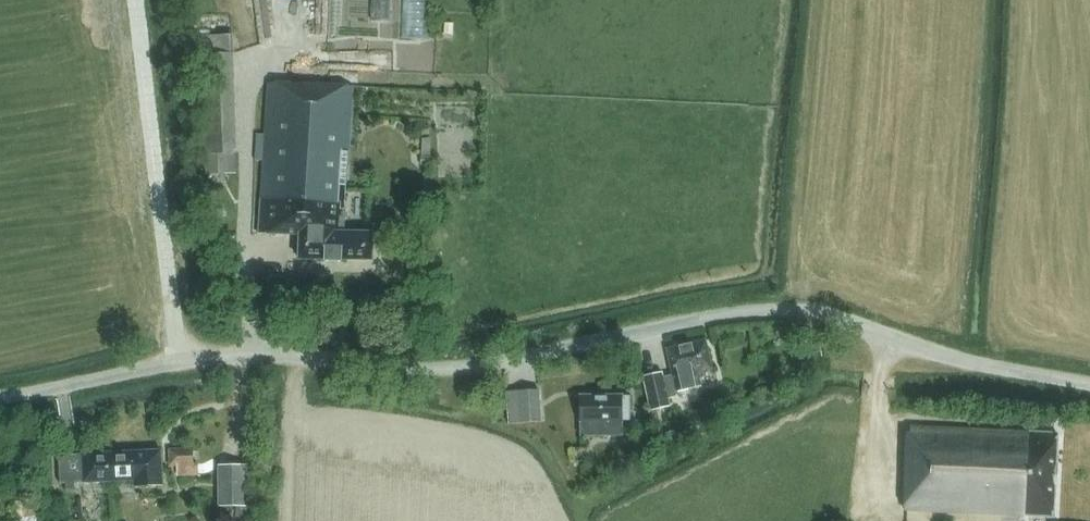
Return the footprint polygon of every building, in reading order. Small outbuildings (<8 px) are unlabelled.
[(371,21),(390,22),(391,0),(371,0),(371,21)] [(429,0),(402,0),(400,39),(427,40),(429,0)] [(239,125),(238,37),(206,37),(208,126),(239,125)] [(345,233),(346,210),(345,210),(353,87),(269,83),(259,233),(259,234),(300,235),(299,259),(325,260),(325,262),(341,262),(341,260),(372,260),(373,233),(345,233)] [(227,158),(205,159),(205,175),(227,174),(227,158)] [(712,370),(706,341),(667,349),(673,377),(663,379),(668,398),(675,396),(677,392),(701,387),(698,373),(712,370)] [(819,355),(811,356),(809,345),(800,347),(803,364),(821,361),(819,355)] [(652,411),(670,407),(668,398),(663,379),(662,373),(644,377),(652,411)] [(539,390),(519,390),(507,391),(509,423),(520,423),(541,421),(539,390)] [(580,398),(580,422),(581,436),(622,435),(622,427),(627,426),(627,421),(630,421),(629,396),(580,398)] [(662,431),(658,410),(651,412),(656,432),(662,431)] [(1054,516),(1058,434),(1013,432),(909,427),(903,510),(1007,514),(1054,516)] [(638,443),(639,450),(646,454),(653,452),(657,445),(656,439),(649,434),(642,436),(638,443)] [(193,474),(192,449),(170,450),(170,466),(179,466),(180,474),(193,474)] [(163,487),(161,450),(56,455),(57,485),(130,482),(130,486),(135,486),(135,488),(163,487)] [(235,508),(235,520),(247,520),(247,466),(217,466),(217,508),(235,508)] [(34,500),(17,501),(18,520),(35,520),(34,500)]
